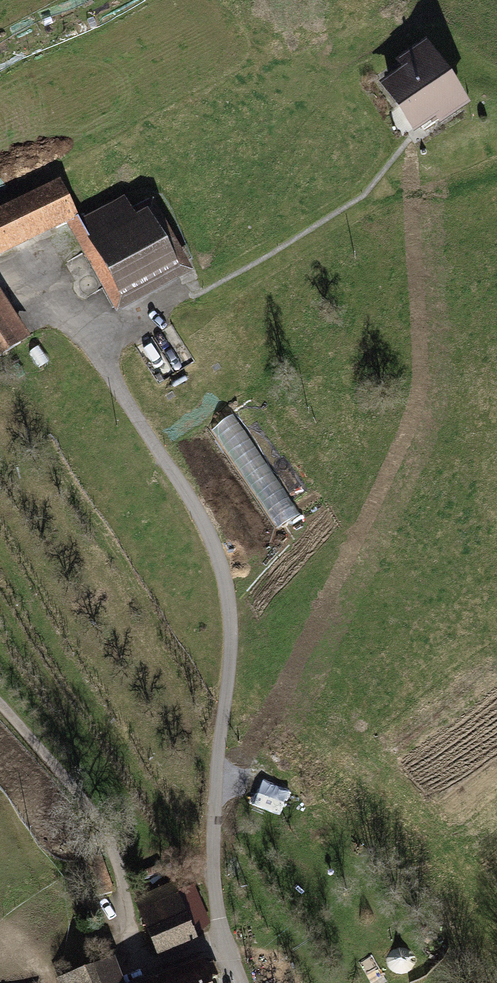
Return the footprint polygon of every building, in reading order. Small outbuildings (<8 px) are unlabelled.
[(403,72),(380,86),(415,137),(438,123),(442,129),(473,108),(429,42),(398,63),(403,72)] [(0,212),(0,258),(67,228),(80,221),(59,182),(0,212)] [(80,221),(67,228),(115,314),(194,273),(155,201),(134,211),(126,198),(80,221)] [(32,341),(0,292),(0,361),(32,341)] [(173,887),(137,901),(159,955),(194,940),(173,887)] [(63,982),(121,982),(113,963),(63,982)] [(200,964),(151,982),(208,982),(200,964)]
